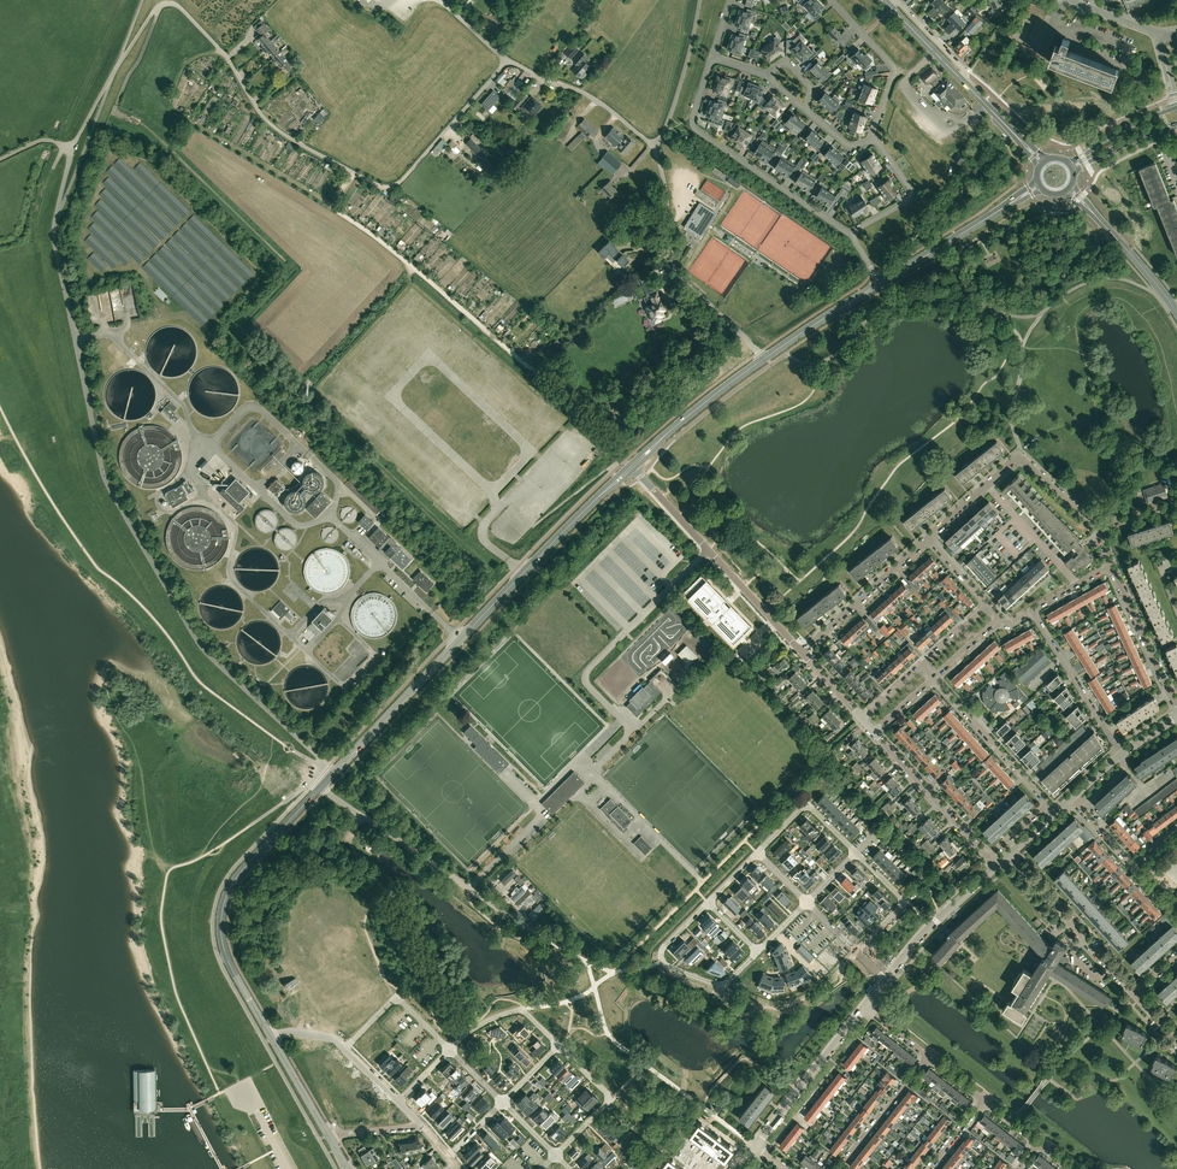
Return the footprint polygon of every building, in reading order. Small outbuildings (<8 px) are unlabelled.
[(808,11),(819,1),(818,0),(808,0),(803,0),(799,3),(803,7),(803,6),(808,11)] [(931,15),(940,6),(945,1),(943,0),(931,0),(930,1),(935,6),(928,13),(931,15)] [(999,6),(1003,5),(1001,1),(1002,0),(993,0),(990,1),(993,9),(991,9),(992,13),(1001,10),(999,6)] [(1127,10),(1134,7),(1131,0),(1124,0),(1127,10)] [(812,17),(815,21),(821,15),(819,12),(821,10),(823,7),(822,5),(819,1),(808,11),(813,16),(812,17)] [(951,7),(945,1),(940,6),(931,15),(933,18),(940,11),(943,14),(951,7)] [(977,12),(972,7),(969,10),(974,15),(977,12)] [(738,13),(736,17),(751,22),(753,15),(755,16),(757,11),(747,8),(746,12),(743,11),(743,12),(740,11),(739,13),(738,13)] [(944,29),(947,31),(957,21),(961,17),(955,12),(952,14),(951,12),(946,17),(951,22),(944,29)] [(751,22),(736,17),(735,22),(736,22),(735,25),(738,26),(738,27),(741,28),(740,31),(748,34),(749,29),(748,29),(751,22)] [(967,23),(961,17),(957,21),(947,31),(949,34),(956,27),(959,30),(967,23)] [(979,21),(976,17),(973,20),(965,30),(971,35),(980,26),(977,23),(979,21)] [(261,47),(264,50),(279,37),(277,35),(270,41),(265,34),(269,31),(263,25),(257,30),(262,35),(258,39),(263,46),(261,47)] [(841,34),(839,32),(834,27),(828,33),(831,37),(831,38),(832,40),(834,40),(835,39),(838,42),(840,40),(843,44),(851,37),(845,30),(841,34)] [(731,38),(730,37),(729,42),(741,46),(744,39),(746,39),(747,35),(740,33),(739,36),(736,35),(736,36),(732,35),(731,38)] [(801,42),(803,40),(805,38),(801,34),(793,40),(797,45),(795,47),(793,49),(794,51),(794,52),(797,55),(806,47),(801,42)] [(1113,86),(1116,78),(1119,70),(1063,48),(1064,46),(1067,47),(1070,40),(1066,39),(1066,37),(1061,35),(1059,38),(1063,39),(1061,45),(1060,47),(1056,45),(1049,62),(1113,86)] [(773,40),(767,44),(768,45),(776,56),(780,53),(780,52),(782,50),(780,48),(780,47),(778,45),(781,42),(776,36),(772,39),(773,40)] [(961,54),(965,51),(967,53),(971,49),(969,47),(972,44),(969,40),(970,39),(967,36),(962,40),(959,43),(960,44),(956,48),(958,50),(958,51),(961,54)] [(271,59),(272,59),(273,58),(280,52),(274,45),(281,39),(279,37),(264,50),(266,53),(268,51),(273,57),(271,59)] [(729,42),(728,46),(729,46),(728,49),(731,50),(731,51),(734,51),(739,52),(741,46),(729,42)] [(564,53),(571,58),(579,49),(572,44),(564,53)] [(761,51),(760,54),(765,55),(767,57),(768,57),(770,59),(772,58),(772,59),(776,56),(768,45),(761,51)] [(285,52),(289,48),(287,46),(280,52),(273,58),(272,59),(274,62),(276,60),(281,67),(284,64),(289,70),(295,65),(290,59),(288,60),(282,54),(285,52)] [(806,47),(797,55),(800,59),(800,58),(802,60),(805,58),(806,58),(809,60),(817,53),(813,48),(810,50),(807,46),(806,47)] [(852,50),(846,56),(849,59),(850,57),(856,63),(857,62),(865,55),(864,55),(859,49),(854,53),(852,50)] [(576,66),(572,71),(580,77),(589,66),(583,61),(587,56),(581,51),(573,60),(576,63),(576,65),(576,66)] [(865,55),(857,62),(863,68),(872,60),(866,53),(864,55),(865,55)] [(836,65),(845,57),(842,54),(834,62),(836,65)] [(818,61),(809,69),(815,75),(824,67),(818,61)] [(930,65),(919,75),(929,86),(940,76),(930,65)] [(820,82),(828,74),(829,74),(824,67),(815,75),(820,82)] [(500,83),(506,76),(502,73),(496,80),(500,83)] [(1142,83),(1145,76),(1139,73),(1136,81),(1142,83)] [(717,79),(715,84),(729,88),(731,88),(734,79),(725,76),(724,78),(722,77),(722,78),(718,77),(717,79)] [(964,103),(967,100),(964,97),(955,88),(954,84),(948,78),(934,91),(940,98),(935,102),(939,107),(943,103),(947,104),(951,109),(955,105),(958,109),(961,106),(963,108),(966,105),(964,103)] [(515,100),(526,85),(518,79),(507,94),(515,100)] [(756,85),(752,83),(751,84),(749,83),(748,86),(747,86),(746,87),(742,86),(740,91),(739,96),(743,98),(745,95),(751,97),(756,85)] [(715,84),(714,88),(715,89),(714,91),(717,92),(717,93),(720,94),(719,97),(727,100),(728,95),(727,95),(729,88),(715,84)] [(864,84),(861,91),(875,96),(877,89),(864,84)] [(760,88),(760,87),(756,85),(751,97),(750,99),(757,102),(759,104),(764,98),(761,95),(762,92),(761,92),(762,89),(760,88)] [(493,90),(481,104),(489,110),(501,97),(493,90)] [(872,103),(875,96),(861,91),(857,102),(865,105),(866,101),(872,103)] [(527,96),(523,92),(511,106),(515,110),(527,96)] [(825,92),(818,101),(824,107),(832,97),(825,92)] [(832,97),(824,107),(831,112),(833,109),(836,111),(841,105),(838,103),(840,101),(833,95),(832,97)] [(769,113),(779,101),(776,98),(775,98),(773,97),(771,99),(770,99),(768,101),(765,99),(759,106),(764,111),(767,108),(771,111),(769,113)] [(526,101),(520,108),(523,111),(529,117),(532,113),(534,115),(542,106),(534,98),(529,104),(526,101)] [(708,108),(720,112),(723,113),(727,102),(719,99),(717,103),(714,102),(711,101),(710,104),(709,104),(708,108)] [(783,104),(779,101),(769,113),(778,120),(784,113),(782,111),(783,109),(782,109),(784,106),(782,105),(783,104)] [(710,117),(712,118),(711,122),(722,126),(724,120),(722,120),(724,113),(723,113),(720,112),(708,108),(707,112),(707,115),(710,116),(710,117)] [(330,116),(323,110),(321,112),(320,112),(314,119),(320,124),(326,117),(326,118),(327,119),(330,116)] [(853,112),(851,119),(864,124),(867,117),(853,112)] [(785,122),(791,127),(799,118),(793,113),(786,121),(785,122)] [(553,120),(556,123),(562,117),(559,114),(553,120)] [(553,131),(561,139),(568,132),(565,130),(571,123),(566,118),(553,131)] [(586,136),(587,137),(590,134),(594,137),(598,131),(584,118),(579,124),(576,127),(582,132),(567,146),(571,151),(586,136)] [(798,131),(805,123),(799,118),(791,127),(797,132),(798,131)] [(861,132),(864,124),(851,119),(848,126),(861,132)] [(727,131),(733,122),(727,121),(725,129),(727,131)] [(737,142),(745,130),(740,126),(740,125),(736,123),(731,129),(735,131),(733,134),(731,137),(734,139),(733,140),(737,142)] [(605,137),(616,147),(625,138),(623,137),(624,136),(613,127),(605,137)] [(745,130),(737,142),(741,145),(742,144),(744,146),(746,143),(748,141),(751,143),(756,136),(752,133),(751,134),(745,130)] [(805,139),(810,144),(818,135),(812,130),(805,138),(805,139)] [(817,148),(824,140),(818,135),(810,144),(816,149),(817,148)] [(626,139),(625,138),(616,147),(624,154),(635,142),(628,136),(626,139)] [(471,137),(466,142),(476,153),(481,148),(471,137)] [(442,151),(449,144),(443,139),(436,146),(430,152),(435,156),(441,150),(441,151),(442,151)] [(753,153),(760,157),(769,144),(762,140),(753,153)] [(766,162),(776,148),(769,143),(769,144),(760,157),(766,162)] [(455,149),(460,155),(464,153),(459,146),(455,149)] [(824,155),(830,160),(837,151),(831,146),(825,154),(824,155)] [(608,151),(602,157),(616,169),(622,163),(608,151)] [(837,164),(843,156),(837,151),(830,160),(836,165),(836,164),(837,164)] [(485,159),(480,153),(477,157),(486,166),(489,163),(485,159)] [(861,162),(865,168),(877,160),(873,154),(861,162)] [(965,158),(959,154),(954,160),(960,165),(965,158)] [(774,167),(780,172),(788,160),(782,156),(774,167)] [(780,172),(787,176),(795,164),(789,160),(788,160),(780,172)] [(881,166),(877,160),(865,168),(870,175),(881,166)] [(1141,168),(1156,206),(1157,206),(1176,255),(1176,207),(1176,205),(1176,204),(1176,202),(1176,198),(1170,200),(1154,163),(1141,168)] [(801,173),(795,182),(801,186),(808,177),(809,174),(803,170),(802,172),(801,173)] [(808,177),(801,186),(808,191),(814,182),(814,181),(816,179),(809,174),(808,177)] [(740,184),(738,183),(730,177),(727,182),(737,189),(740,184)] [(878,187),(882,193),(894,185),(890,178),(878,187)] [(611,198),(618,191),(611,185),(613,183),(610,180),(602,188),(611,198)] [(898,191),(894,185),(882,193),(887,199),(898,191)] [(822,188),(815,196),(822,201),(829,191),(822,187),(822,188)] [(829,191),(822,201),(828,205),(834,197),(834,196),(835,195),(829,191)] [(861,196),(855,200),(856,202),(862,213),(868,209),(863,200),(861,196)] [(713,211),(699,202),(684,227),(698,235),(713,211)] [(849,206),(845,208),(848,213),(852,211),(855,216),(862,213),(856,202),(849,206)] [(828,213),(835,218),(840,212),(834,206),(828,213)] [(599,250),(598,251),(604,257),(609,262),(618,272),(629,260),(622,253),(615,246),(609,240),(599,250)] [(650,278),(642,282),(647,295),(648,296),(649,295),(652,303),(647,305),(646,306),(646,307),(649,313),(650,314),(652,319),(652,320),(653,320),(654,323),(656,322),(660,320),(662,319),(661,317),(665,315),(663,311),(666,310),(661,299),(657,290),(655,291),(650,278)] [(487,311),(490,315),(498,309),(495,305),(487,311)] [(177,408),(170,401),(160,412),(169,420),(171,419),(175,422),(179,417),(174,412),(177,408)] [(1004,450),(997,441),(976,457),(984,467),(1004,450)] [(963,483),(984,467),(976,457),(956,473),(963,483)] [(293,471),(294,472),(295,473),(297,473),(299,473),(300,473),(302,472),(303,470),(304,469),(304,468),(304,466),(303,465),(303,464),(302,463),(301,462),(299,461),(298,461),(296,461),(295,462),(293,463),(292,464),(292,465),(291,467),(292,469),(292,470),(293,471)] [(1011,487),(1015,491),(1025,482),(1019,475),(1002,490),(1005,493),(1011,487)] [(219,492),(240,512),(244,507),(239,502),(250,491),(236,478),(225,489),(224,488),(219,492)] [(276,479),(268,488),(277,496),(285,487),(276,479)] [(165,493),(173,507),(188,498),(186,494),(194,489),(192,485),(190,487),(186,480),(183,482),(184,483),(174,489),(174,488),(165,493)] [(1031,488),(1025,482),(1015,491),(1020,498),(1031,488)] [(1151,486),(1146,488),(1133,492),(1138,508),(1170,498),(1165,482),(1151,486)] [(211,484),(207,486),(213,493),(216,490),(211,484)] [(945,488),(925,504),(932,514),(953,497),(945,488)] [(1037,495),(1031,488),(1020,498),(1026,504),(1037,495)] [(331,501),(322,492),(321,492),(306,508),(312,514),(316,517),(331,501)] [(1043,501),(1037,495),(1026,504),(1032,511),(1043,501)] [(1049,507),(1043,501),(1032,511),(1038,517),(1049,507)] [(999,513),(989,502),(984,507),(994,518),(999,513)] [(912,530),(932,514),(925,504),(904,520),(912,530)] [(358,517),(358,515),(358,513),(358,511),(356,509),(355,507),(353,506),(351,505),(350,505),(348,505),(345,505),(343,506),(342,507),(340,508),(339,510),(338,512),(338,513),(338,516),(338,518),(339,520),(340,521),(341,523),(343,524),(345,525),(347,525),(349,525),(351,525),(353,524),(354,523),(356,522),(357,521),(358,519),(358,517)] [(984,507),(979,512),(987,520),(992,516),(994,518),(984,507)] [(1038,517),(1044,523),(1055,513),(1049,507),(1038,517)] [(279,524),(279,521),(279,519),(278,516),(277,514),(275,512),(273,511),(271,510),(268,509),(266,509),(264,510),(262,510),(260,511),(258,513),(256,515),(255,517),(255,520),(255,522),(255,524),(256,526),(257,529),(259,530),(261,532),(263,533),(266,534),(268,534),(270,533),(272,532),(274,531),(276,530),(277,528),(278,526),(279,524)] [(241,512),(235,518),(248,529),(251,526),(242,519),(245,516),(241,512)] [(979,512),(973,517),(982,526),(981,525),(987,520),(979,512)] [(1061,520),(1055,513),(1044,523),(1050,530),(1061,520)] [(365,514),(358,522),(367,530),(374,522),(365,514)] [(973,517),(968,521),(977,531),(982,526),(973,517)] [(1067,526),(1061,520),(1050,530),(1055,536),(1067,526)] [(1174,532),(1170,521),(1170,520),(1162,523),(1162,522),(1160,522),(1161,523),(1158,524),(1158,523),(1156,524),(1157,524),(1149,527),(1153,538),(1174,532)] [(968,521),(963,526),(972,536),(977,531),(968,521)] [(340,538),(340,535),(340,533),(339,531),(338,529),(336,527),(335,526),(333,525),(331,524),(329,524),(326,525),(324,525),(322,526),(321,528),(320,529),(319,531),(318,534),(318,535),(319,538),(319,539),(320,541),(322,543),(323,544),(325,545),(327,546),(330,546),(332,545),(334,544),(337,542),(338,541),(339,539),(340,538)] [(963,526),(957,531),(966,541),(972,536),(963,526)] [(1074,532),(1067,526),(1055,536),(1061,543),(1074,532)] [(390,558),(396,564),(402,570),(412,559),(400,547),(401,547),(390,537),(389,537),(378,527),(374,531),(371,528),(368,530),(372,534),(369,537),(380,548),(378,549),(389,560),(390,558)] [(1128,534),(1132,545),(1153,538),(1149,527),(1142,529),(1141,529),(1140,529),(1140,530),(1138,531),(1137,530),(1136,530),(1136,531),(1128,534)] [(298,542),(298,540),(298,537),(297,535),(296,533),(294,531),(292,529),(290,528),(288,528),(285,528),(283,528),(281,529),(279,530),(277,532),(276,534),(275,536),(274,538),(274,540),(275,542),(275,545),(277,547),(278,549),(281,550),(282,551),(285,552),(287,552),(290,551),(292,550),(294,549),(295,548),(296,546),(297,544),(298,542)] [(957,531),(952,536),(961,546),(966,541),(957,531)] [(1081,539),(1074,532),(1061,543),(1068,551),(1072,547),(1077,552),(1074,554),(1083,564),(1085,563),(1086,565),(1093,558),(1078,541),(1081,539)] [(1018,550),(1022,548),(1012,533),(1008,536),(1018,550)] [(1022,533),(1017,538),(1025,546),(1029,542),(1022,533)] [(955,551),(961,546),(952,536),(946,541),(955,551)] [(891,537),(871,553),(878,563),(899,546),(891,537)] [(963,546),(966,550),(976,540),(973,537),(963,546)] [(348,546),(346,548),(356,557),(361,558),(367,564),(369,562),(367,560),(368,559),(362,554),(361,551),(355,547),(354,548),(353,547),(353,548),(353,549),(352,550),(348,546)] [(850,569),(857,579),(878,563),(871,553),(850,569)] [(976,554),(967,562),(972,568),(982,559),(981,560),(976,554)] [(1073,570),(1083,564),(1074,554),(1073,555),(1066,562),(1073,570)] [(931,556),(926,561),(932,568),(937,563),(931,556)] [(972,568),(977,573),(988,563),(987,564),(982,559),(972,568)] [(1042,559),(1036,564),(1044,573),(1050,568),(1042,559)] [(1133,576),(1132,576),(1133,577),(1136,584),(1148,579),(1139,560),(1128,565),(1131,572),(1130,572),(1131,574),(1132,573),(1133,576)] [(926,561),(920,566),(928,575),(930,572),(929,570),(932,568),(926,561)] [(977,573),(982,579),(993,569),(988,563),(977,573)] [(1039,578),(1044,573),(1036,564),(1031,569),(1039,578)] [(920,566),(915,571),(921,577),(926,573),(928,575),(920,566)] [(1033,583),(1039,578),(1031,569),(1030,568),(1024,573),(1033,583)] [(987,584),(998,574),(993,569),(982,579),(987,584)] [(434,583),(421,570),(413,579),(417,583),(416,583),(416,584),(417,585),(418,585),(419,585),(426,592),(434,583)] [(921,578),(921,577),(915,571),(909,576),(915,583),(918,580),(920,582),(923,580),(921,578)] [(1025,574),(1020,579),(1028,588),(1033,583),(1024,573),(1025,574)] [(701,574),(682,593),(733,645),(752,626),(701,574)] [(948,574),(940,582),(942,584),(943,583),(946,586),(953,580),(948,574)] [(1013,581),(1023,592),(1028,588),(1020,579),(1015,583),(1013,581)] [(1142,595),(1141,595),(1141,596),(1142,596),(1145,603),(1156,598),(1148,579),(1136,584),(1140,591),(1139,591),(1140,593),(1141,592),(1142,595)] [(946,586),(951,591),(958,585),(953,580),(946,586)] [(1009,588),(1017,597),(1023,592),(1013,581),(1007,586),(1009,588)] [(1100,584),(1098,586),(1102,594),(1109,590),(1104,582),(1100,584)] [(430,594),(438,585),(436,583),(428,592),(430,594)] [(925,602),(915,590),(912,587),(909,590),(904,583),(898,588),(907,598),(913,593),(921,603),(923,604),(925,602)] [(839,584),(819,600),(826,610),(847,593),(839,584)] [(951,591),(956,597),(963,591),(958,585),(951,591)] [(1095,587),(1091,589),(1096,597),(1102,594),(1098,586),(1095,587)] [(898,588),(893,593),(899,600),(904,595),(907,598),(898,588)] [(1002,591),(1012,602),(1017,597),(1009,588),(1004,593),(1002,591)] [(1088,591),(1085,593),(1090,601),(1091,604),(1093,603),(1094,602),(1093,599),(1096,597),(1091,589),(1088,591)] [(956,597),(961,602),(968,596),(963,591),(956,597)] [(1007,607),(1012,602),(1002,591),(997,596),(1007,607)] [(893,593),(888,598),(894,605),(899,600),(893,593)] [(1083,594),(1079,596),(1083,604),(1090,601),(1085,593),(1083,594)] [(973,602),(968,596),(961,602),(960,603),(962,605),(963,604),(966,608),(973,602)] [(1075,598),(1073,600),(1079,611),(1080,610),(1081,609),(1080,606),(1083,604),(1079,596),(1075,599),(1075,598)] [(888,598),(882,603),(890,612),(893,610),(891,607),(894,605),(888,598)] [(1150,613),(1149,614),(1150,615),(1151,615),(1154,622),(1165,617),(1156,598),(1145,603),(1148,610),(1148,612),(1149,611),(1150,613)] [(290,610),(281,600),(271,611),(280,620),(284,616),(291,623),(298,617),(296,615),(294,616),(289,611),(290,610)] [(806,626),(826,610),(819,600),(798,617),(806,626)] [(1070,601),(1066,604),(1071,611),(1074,609),(1076,612),(1077,612),(1079,611),(1073,600),(1070,601)] [(882,603),(877,608),(883,614),(888,610),(890,612),(882,603)] [(1063,606),(1060,607),(1066,618),(1068,617),(1072,614),(1071,611),(1066,604),(1063,606)] [(1108,607),(1109,611),(1106,612),(1107,614),(1108,616),(1119,611),(1118,608),(1117,608),(1116,604),(1108,607)] [(330,610),(329,611),(325,607),(312,620),(321,629),(322,630),(333,618),(335,615),(330,610)] [(956,607),(953,610),(958,615),(961,612),(956,607)] [(1054,610),(1058,618),(1061,617),(1063,620),(1065,619),(1066,618),(1060,607),(1057,608),(1058,609),(1054,611),(1054,610)] [(877,620),(883,614),(877,608),(871,613),(877,620)] [(954,620),(954,619),(946,609),(940,614),(942,617),(948,624),(950,622),(951,622),(954,620)] [(1051,612),(1047,614),(1052,622),(1058,618),(1054,610),(1051,612)] [(1112,617),(1114,621),(1122,617),(1120,613),(1119,611),(1108,616),(1108,618),(1109,619),(1112,617)] [(942,617),(937,622),(943,629),(948,624),(942,617)] [(1114,621),(1115,625),(1117,628),(1125,624),(1124,621),(1122,617),(1114,621)] [(1159,632),(1158,633),(1159,634),(1162,641),(1173,636),(1165,617),(1154,622),(1157,629),(1156,629),(1157,630),(1158,630),(1159,632)] [(863,618),(858,623),(866,632),(871,627),(863,618)] [(937,622),(932,627),(938,633),(943,629),(937,622)] [(858,623),(852,628),(860,637),(866,632),(858,623)] [(883,626),(880,628),(887,636),(890,634),(892,632),(895,629),(893,626),(889,630),(888,628),(884,624),(883,626)] [(1118,631),(1120,634),(1128,630),(1126,626),(1125,624),(1117,628),(1114,629),(1114,631),(1115,632),(1118,631)] [(903,625),(899,628),(905,636),(906,635),(909,632),(906,628),(903,625)] [(874,627),(869,630),(874,637),(879,633),(874,627)] [(932,627),(926,632),(932,638),(938,633),(932,627)] [(852,628),(847,633),(855,641),(860,637),(852,628)] [(1073,628),(1065,633),(1067,637),(1069,640),(1077,635),(1079,634),(1077,630),(1075,632),(1073,628)] [(1026,631),(1024,632),(1028,640),(1035,636),(1030,629),(1026,631)] [(1130,634),(1128,630),(1120,634),(1122,638),(1118,639),(1119,641),(1120,642),(1131,637),(1130,634)] [(926,632),(921,637),(927,643),(932,638),(926,632)] [(1021,634),(1018,636),(1022,644),(1028,640),(1024,632),(1021,634)] [(852,644),(855,641),(847,633),(841,638),(847,644),(850,641),(852,644)] [(878,640),(877,641),(879,643),(883,640),(886,637),(884,635),(883,636),(878,640)] [(1071,643),(1074,647),(1082,642),(1077,635),(1069,640),(1071,643)] [(1014,638),(1011,639),(1016,647),(1022,644),(1018,636),(1014,638)] [(674,646),(691,664),(700,656),(683,637),(674,646)] [(915,642),(921,648),(927,643),(921,637),(915,642)] [(1132,640),(1131,637),(1120,642),(1120,644),(1121,645),(1124,644),(1126,647),(1134,644),(1132,640)] [(1005,643),(1009,651),(1016,647),(1011,639),(1009,641),(1005,643)] [(991,643),(989,645),(995,652),(1001,647),(995,640),(991,643)] [(837,647),(840,649),(843,646),(838,641),(835,644),(836,644),(834,646),(836,648),(837,647)] [(915,653),(913,650),(915,648),(909,642),(903,648),(904,648),(902,650),(902,649),(910,658),(912,656),(913,657),(916,655),(915,654),(915,653)] [(1076,652),(1078,654),(1086,649),(1089,647),(1090,649),(1094,646),(1092,643),(1088,646),(1087,644),(1084,646),(1082,642),(1074,647),(1076,651),(1076,652)] [(1098,651),(1105,647),(1103,642),(1095,647),(1098,651)] [(1126,647),(1127,650),(1124,652),(1125,654),(1126,655),(1137,650),(1136,647),(1134,644),(1126,647)] [(1170,660),(1171,661),(1172,661),(1175,668),(1176,667),(1176,644),(1166,649),(1169,656),(1168,656),(1169,657),(1170,657),(1171,659),(1170,660)] [(987,647),(984,650),(990,657),(995,652),(989,645),(987,647)] [(823,654),(829,660),(835,654),(830,648),(823,654)] [(902,654),(899,657),(904,663),(910,658),(902,649),(899,652),(902,654)] [(1052,661),(1043,651),(1041,649),(1019,668),(1017,666),(1014,669),(1015,671),(1013,673),(1025,686),(1052,661)] [(1080,657),(1083,661),(1091,656),(1086,649),(1078,654),(1080,657)] [(981,653),(978,655),(984,662),(990,657),(984,650),(981,653)] [(1130,657),(1132,660),(1140,657),(1138,653),(1137,650),(1126,655),(1126,657),(1127,658),(1130,657)] [(670,653),(662,661),(665,664),(673,655),(670,653)] [(829,660),(834,665),(843,657),(840,659),(835,654),(829,660)] [(976,657),(973,660),(979,666),(984,662),(978,655),(976,657)] [(1085,666),(1087,669),(1095,664),(1091,656),(1083,661),(1085,666)] [(789,664),(783,657),(773,667),(778,673),(789,664)] [(839,671),(847,664),(845,661),(846,660),(843,657),(834,665),(839,671)] [(899,657),(893,662),(899,668),(904,663),(899,657)] [(1132,660),(1135,667),(1143,663),(1142,661),(1140,657),(1132,660)] [(970,663),(968,665),(974,671),(979,666),(973,660),(970,663)] [(893,662),(888,667),(894,673),(899,668),(893,662)] [(1135,667),(1138,674),(1146,670),(1144,666),(1143,663),(1135,667)] [(769,664),(763,669),(766,673),(772,667),(769,664)] [(1100,671),(1095,664),(1087,669),(1089,672),(1092,676),(1100,671)] [(885,669),(882,672),(888,678),(894,673),(888,667),(886,665),(883,667),(885,669)] [(966,667),(962,670),(968,676),(974,671),(968,665),(965,667),(966,667)] [(959,672),(957,674),(963,681),(968,676),(962,670),(959,673),(959,672)] [(1138,674),(1141,680),(1149,676),(1148,674),(1146,670),(1138,674)] [(788,679),(793,685),(801,678),(796,671),(788,679)] [(844,677),(849,682),(858,674),(857,673),(855,675),(851,671),(844,677)] [(875,678),(878,682),(880,680),(883,683),(888,678),(882,672),(875,678)] [(983,696),(983,697),(984,700),(986,705),(987,704),(991,708),(990,709),(991,710),(992,711),(994,711),(997,713),(998,710),(1001,710),(1004,710),(1007,710),(1011,708),(1006,700),(1007,699),(1008,697),(1009,696),(1018,699),(1019,697),(1023,702),(1028,698),(1005,672),(1000,676),(1002,679),(1000,679),(999,679),(1001,687),(998,689),(997,690),(989,684),(989,685),(988,686),(987,688),(986,690),(986,691),(983,691),(983,694),(983,696)] [(861,682),(857,677),(859,676),(858,674),(849,682),(855,688),(861,682)] [(957,686),(963,681),(957,674),(955,676),(951,679),(957,686)] [(1047,683),(1052,689),(1047,693),(1050,696),(1056,691),(1053,688),(1062,680),(1058,674),(1047,683)] [(855,688),(860,694),(866,688),(864,685),(866,683),(865,681),(867,679),(864,676),(862,678),(863,680),(861,682),(855,688)] [(1091,685),(1092,687),(1100,682),(1096,676),(1088,681),(1091,685)] [(1144,687),(1152,683),(1150,679),(1149,676),(1141,680),(1144,687)] [(783,678),(776,684),(779,687),(786,681),(783,678)] [(793,685),(799,691),(807,684),(801,678),(793,685)] [(876,689),(879,686),(874,680),(871,683),(876,689)] [(626,706),(629,709),(637,716),(661,692),(650,681),(647,684),(643,688),(642,686),(629,700),(631,701),(626,706)] [(1094,690),(1096,693),(1104,689),(1100,682),(1092,687),(1094,690)] [(868,686),(866,688),(860,694),(865,699),(871,693),(870,692),(874,689),(871,686),(870,688),(868,686)] [(1054,697),(1059,702),(1070,693),(1066,687),(1058,694),(1056,691),(1050,696),(1052,699),(1054,697)] [(1098,697),(1100,699),(1107,695),(1104,689),(1096,693),(1098,697)] [(808,700),(811,703),(818,696),(813,690),(804,698),(806,701),(808,700)] [(793,702),(800,696),(797,693),(792,698),(791,697),(789,698),(793,702)] [(1059,702),(1064,708),(1059,712),(1062,715),(1067,710),(1065,707),(1074,699),(1070,693),(1059,702)] [(1102,702),(1104,705),(1114,699),(1111,701),(1109,697),(1112,696),(1111,694),(1110,693),(1107,695),(1100,699),(1101,702),(1102,702)] [(932,697),(930,699),(936,706),(941,701),(935,694),(932,697)] [(817,709),(824,703),(818,696),(811,703),(814,706),(812,708),(815,711),(817,709)] [(1151,712),(1152,713),(1153,712),(1159,707),(1153,697),(1135,709),(1141,719),(1148,715),(1149,715),(1150,715),(1149,714),(1151,712)] [(928,701),(925,704),(930,710),(936,706),(930,699),(928,701)] [(1115,707),(1118,705),(1122,703),(1120,700),(1117,702),(1114,699),(1104,705),(1106,709),(1108,712),(1115,707)] [(921,707),(919,709),(925,715),(930,710),(925,704),(921,707)] [(1066,716),(1071,721),(1081,711),(1078,705),(1070,712),(1067,710),(1062,715),(1064,718),(1066,716)] [(830,709),(820,718),(821,718),(821,719),(822,720),(822,721),(823,721),(824,722),(824,723),(825,723),(826,724),(835,715),(830,709)] [(924,719),(923,717),(925,715),(919,709),(917,711),(914,714),(920,720),(921,722),(924,719)] [(1117,721),(1123,731),(1130,727),(1132,726),(1131,726),(1133,724),(1134,725),(1135,724),(1141,719),(1135,709),(1117,721)] [(943,716),(948,721),(955,715),(953,713),(950,710),(943,716)] [(1085,718),(1081,711),(1071,721),(1076,726),(1074,728),(1076,731),(1082,726),(1080,723),(1085,718)] [(814,712),(807,718),(810,721),(817,715),(814,712)] [(819,718),(817,715),(810,721),(813,724),(819,718)] [(841,721),(835,715),(826,724),(828,722),(835,730),(840,725),(838,724),(841,721)] [(948,721),(953,727),(960,721),(957,718),(955,715),(948,721)] [(915,725),(910,719),(907,722),(912,728),(915,725)] [(953,727),(958,732),(965,726),(963,724),(960,721),(953,727)] [(1002,735),(1007,730),(1010,733),(1016,727),(1013,724),(1011,726),(1006,721),(997,730),(1002,735)] [(958,732),(963,737),(969,732),(967,728),(965,726),(958,732)] [(895,732),(900,738),(907,732),(902,727),(895,732)] [(1007,741),(1011,746),(1021,737),(1016,732),(1018,730),(1016,727),(1010,733),(1012,735),(1007,741)] [(835,734),(832,731),(825,738),(828,741),(835,734)] [(1052,791),(1103,745),(1094,731),(1095,733),(1043,780),(1042,779),(1041,779),(1052,791)] [(900,738),(905,744),(912,738),(907,732),(900,738)] [(963,737),(968,743),(974,737),(972,735),(969,732),(963,737)] [(850,755),(855,750),(856,751),(863,745),(857,739),(853,735),(844,744),(847,746),(848,745),(852,749),(848,753),(850,755)] [(905,744),(910,749),(917,744),(920,741),(914,735),(912,738),(905,744)] [(1044,736),(1037,743),(1041,747),(1049,741),(1044,736)] [(976,739),(974,737),(968,743),(972,748),(979,742),(976,739)] [(1016,751),(1022,746),(1025,749),(1030,743),(1028,741),(1026,742),(1021,737),(1011,746),(1016,751)] [(1161,748),(1168,758),(1174,754),(1175,755),(1176,754),(1176,738),(1175,739),(1176,740),(1167,745),(1166,744),(1161,748)] [(1021,757),(1026,762),(1036,753),(1041,749),(1033,741),(1030,743),(1025,749),(1027,751),(1021,757)] [(972,754),(975,751),(977,753),(984,747),(982,745),(979,742),(972,748),(973,748),(970,751),(972,754)] [(910,749),(915,755),(922,749),(917,744),(910,749)] [(860,759),(862,757),(868,751),(863,745),(856,751),(854,753),(860,759)] [(986,750),(984,747),(977,753),(982,759),(989,753),(986,750)] [(1148,756),(1143,759),(1150,770),(1157,765),(1158,767),(1163,763),(1162,762),(1168,758),(1161,748),(1157,750),(1158,751),(1149,757),(1148,756)] [(915,755),(921,761),(927,755),(922,749),(915,755)] [(1041,758),(1036,753),(1026,762),(1031,767),(1037,762),(1039,765),(1045,759),(1043,757),(1041,758)] [(921,761),(925,766),(932,760),(927,755),(921,761)] [(984,761),(989,766),(996,760),(994,758),(993,758),(990,755),(984,761)] [(868,764),(873,770),(880,764),(874,758),(868,764)] [(1141,776),(1150,770),(1143,759),(1141,761),(1142,762),(1135,766),(1141,776)] [(925,766),(930,771),(939,764),(937,761),(935,763),(932,760),(925,766)] [(989,766),(994,772),(1000,766),(997,763),(997,762),(996,760),(989,766)] [(857,762),(851,767),(854,770),(860,765),(857,762)] [(885,770),(880,764),(873,770),(879,776),(885,770)] [(944,770),(939,764),(930,771),(936,777),(944,770)] [(863,768),(860,765),(854,770),(857,773),(863,768)] [(994,772),(999,777),(1005,771),(1003,769),(1000,766),(994,772)] [(573,770),(540,802),(551,813),(584,782),(573,770)] [(999,777),(1003,782),(1010,776),(1007,773),(1005,771),(999,777)] [(1116,785),(1111,788),(1120,798),(1126,792),(1127,793),(1131,789),(1131,788),(1137,783),(1128,773),(1124,777),(1124,778),(1116,785)] [(1003,782),(1009,788),(1015,782),(1012,779),(1010,776),(1003,782)] [(885,783),(882,786),(887,791),(888,791),(890,789),(897,783),(894,780),(895,780),(893,777),(893,778),(892,777),(885,783)] [(941,783),(947,789),(955,782),(953,780),(951,781),(948,777),(941,783)] [(870,784),(869,786),(872,789),(877,784),(874,780),(870,784)] [(947,789),(952,795),(958,789),(955,785),(957,784),(955,782),(947,789)] [(890,789),(888,791),(890,792),(889,793),(893,798),(896,795),(902,789),(902,788),(902,787),(900,785),(900,786),(897,783),(890,789)] [(872,789),(875,792),(880,787),(877,784),(872,789)] [(952,795),(957,800),(966,793),(965,792),(960,787),(958,789),(952,795)] [(1114,803),(1120,798),(1111,788),(1107,792),(1108,793),(1100,801),(1099,800),(1095,804),(1101,810),(1098,812),(1103,817),(1106,815),(1103,813),(1109,807),(1110,808),(1115,804),(1114,803)] [(957,800),(962,806),(968,800),(965,797),(968,794),(966,792),(965,792),(966,793),(957,800)] [(1034,802),(1025,793),(1011,806),(1020,815),(1034,802)] [(825,794),(817,802),(822,806),(830,798),(825,794)] [(904,803),(909,809),(916,803),(910,797),(908,795),(899,803),(902,805),(904,803)] [(618,806),(610,798),(600,809),(623,833),(629,828),(626,825),(631,820),(617,806),(618,806)] [(830,798),(822,806),(826,811),(834,803),(830,798)] [(891,799),(886,804),(889,808),(894,802),(891,799)] [(962,806),(967,811),(973,806),(968,800),(962,806)] [(897,806),(894,802),(889,808),(891,811),(897,806)] [(834,803),(826,811),(831,815),(838,807),(834,803)] [(915,815),(921,809),(916,803),(909,809),(906,812),(909,815),(912,812),(915,815)] [(1126,810),(1130,814),(1131,813),(1133,815),(1136,813),(1134,811),(1128,804),(1123,808),(1125,811),(1126,810)] [(972,817),(978,811),(973,806),(967,811),(972,817)] [(1006,827),(1020,815),(1011,806),(998,818),(1006,827)] [(838,807),(831,815),(835,819),(843,811),(838,807)] [(1170,810),(1165,814),(1170,821),(1176,817),(1170,810)] [(843,811),(835,819),(839,824),(847,816),(843,811)] [(1165,814),(1159,818),(1164,825),(1170,821),(1165,814)] [(806,820),(804,823),(811,830),(818,822),(811,815),(810,817),(808,815),(805,819),(806,820)] [(847,816),(839,824),(844,828),(851,820),(847,816)] [(1109,824),(1114,830),(1121,824),(1123,822),(1124,821),(1119,816),(1116,819),(1116,818),(1109,824)] [(925,832),(934,824),(929,818),(919,827),(924,833),(925,832)] [(992,840),(1006,827),(998,818),(984,831),(992,840)] [(1084,828),(1082,826),(1075,818),(1061,831),(1070,840),(1077,834),(1084,828)] [(1159,818),(1153,823),(1159,830),(1164,825),(1159,818)] [(321,825),(325,829),(330,823),(327,819),(321,825)] [(851,820),(844,828),(848,832),(856,824),(851,820)] [(907,821),(904,824),(906,827),(909,830),(914,825),(912,822),(909,824),(907,821)] [(811,830),(808,833),(813,838),(823,828),(818,822),(811,830)] [(1114,830),(1119,835),(1126,829),(1128,827),(1123,822),(1121,824),(1114,830)] [(1147,827),(1153,834),(1159,830),(1153,823),(1147,827)] [(856,824),(848,832),(852,837),(860,829),(856,824)] [(940,830),(934,824),(925,832),(930,839),(940,830)] [(1082,826),(1084,828),(1077,834),(1080,836),(1088,828),(1085,824),(1082,826)] [(914,825),(909,830),(912,833),(918,828),(914,825)] [(1088,828),(1080,836),(1082,839),(1091,831),(1088,828)] [(1119,835),(1124,841),(1133,832),(1131,830),(1128,832),(1126,829),(1119,835)] [(1152,837),(1147,830),(1144,832),(1150,839),(1152,837)] [(1061,831),(1054,838),(1048,843),(1056,853),(1070,840),(1061,831)] [(1093,834),(1091,831),(1082,839),(1085,841),(1093,834)] [(1124,841),(1129,846),(1138,838),(1133,832),(1124,841)] [(1093,834),(1085,841),(1087,844),(1089,842),(1096,836),(1093,834)] [(826,835),(817,844),(822,849),(832,841),(826,835)] [(641,836),(633,843),(645,855),(653,847),(641,836)] [(945,849),(951,843),(946,837),(939,843),(945,849)] [(1143,843),(1138,838),(1129,846),(1134,851),(1140,845),(1143,843)] [(786,839),(773,852),(778,857),(791,843),(786,839)] [(932,843),(928,839),(922,844),(922,845),(921,845),(925,850),(926,849),(932,843)] [(1095,840),(1088,846),(1093,851),(1100,845),(1099,844),(1095,840)] [(930,853),(936,848),(932,843),(926,849),(930,853)] [(957,849),(951,843),(945,849),(942,851),(947,857),(952,853),(957,849)] [(1048,843),(1042,849),(1034,856),(1043,865),(1056,853),(1048,843)] [(836,845),(827,853),(834,860),(842,851),(836,845)] [(1093,851),(1098,857),(1105,850),(1101,846),(1100,845),(1093,851)] [(1006,846),(1001,851),(1007,856),(1011,851),(1006,846)] [(808,854),(802,848),(799,851),(802,857),(804,858),(808,854)] [(881,849),(873,857),(877,862),(885,854),(881,849)] [(1098,857),(1102,862),(1110,855),(1109,854),(1109,855),(1105,850),(1098,857)] [(788,857),(785,867),(789,871),(798,861),(791,854),(788,857)] [(885,854),(877,862),(882,866),(890,858),(885,854)] [(1102,862),(1107,867),(1114,861),(1110,856),(1110,855),(1102,862)] [(952,865),(956,869),(959,866),(961,869),(965,865),(967,867),(970,864),(968,862),(969,862),(963,856),(952,865)] [(820,857),(816,861),(823,868),(825,866),(826,865),(822,861),(823,860),(820,857)] [(890,858),(882,866),(886,870),(894,862),(890,858)] [(940,862),(939,863),(943,867),(948,862),(945,859),(941,862),(940,862)] [(1107,867),(1112,872),(1119,866),(1118,865),(1114,861),(1107,867)] [(894,862),(886,870),(890,875),(898,867),(894,862)] [(943,867),(946,871),(951,866),(948,862),(943,867)] [(1097,870),(1100,873),(1105,867),(1103,864),(1097,870)] [(761,866),(755,872),(758,874),(755,876),(760,881),(764,877),(761,875),(766,870),(761,866)] [(856,866),(850,872),(852,874),(854,875),(858,878),(857,880),(861,883),(864,881),(864,880),(868,880),(869,879),(859,870),(858,869),(856,866)] [(1112,872),(1117,877),(1124,871),(1120,867),(1120,866),(1119,866),(1112,872)] [(798,870),(792,876),(797,880),(798,879),(806,871),(808,869),(805,867),(803,869),(802,868),(799,871),(798,870)] [(898,867),(890,875),(895,879),(903,871),(898,867)] [(806,871),(798,879),(802,884),(803,884),(811,876),(808,873),(811,870),(809,868),(808,869),(806,871)] [(504,885),(516,873),(512,869),(510,871),(511,872),(501,882),(504,885)] [(1055,879),(1061,885),(1068,893),(1077,884),(1064,870),(1055,879)] [(903,871),(895,879),(899,883),(907,876),(903,871)] [(1117,877),(1121,883),(1129,876),(1128,875),(1124,871),(1117,877)] [(514,879),(517,883),(521,879),(525,876),(522,872),(518,876),(514,879)] [(761,881),(759,883),(762,886),(764,884),(768,888),(774,882),(767,874),(760,881),(761,881)] [(811,876),(803,884),(807,888),(813,882),(814,882),(817,879),(812,874),(811,876)] [(922,874),(917,880),(919,882),(924,877),(925,877),(925,876),(922,874)] [(517,883),(520,886),(524,882),(528,878),(525,876),(521,879),(517,883)] [(1121,883),(1126,888),(1133,881),(1129,877),(1129,876),(1121,883)] [(747,877),(742,883),(744,885),(742,886),(750,894),(754,898),(757,895),(753,892),(758,887),(755,884),(756,883),(751,878),(750,879),(747,877)] [(846,878),(843,882),(851,890),(855,886),(846,878)] [(1126,888),(1131,893),(1138,886),(1137,886),(1133,881),(1126,888)] [(1068,893),(1075,900),(1081,907),(1090,898),(1077,884),(1068,893)] [(741,885),(734,892),(743,901),(747,897),(752,902),(754,899),(754,898),(750,894),(742,886),(741,885)] [(521,886),(519,888),(517,886),(514,889),(516,891),(511,896),(515,901),(526,890),(521,886)] [(831,891),(831,892),(840,900),(845,895),(836,886),(833,889),(831,891)] [(1131,893),(1136,898),(1143,892),(1139,888),(1139,887),(1138,886),(1131,893)] [(878,889),(872,895),(879,902),(885,896),(878,889)] [(1105,1002),(1108,1004),(1112,997),(1057,962),(1059,958),(1060,959),(1062,956),(1061,955),(1067,946),(1056,939),(1053,945),(1051,944),(1050,945),(1009,901),(998,889),(951,931),(947,935),(948,936),(933,954),(942,962),(961,940),(960,939),(997,906),(1043,956),(1032,974),(1024,969),(1012,987),(1018,991),(1011,1002),(1009,1001),(1003,1009),(1022,1021),(1027,1013),(1025,1011),(1026,1010),(1050,971),(1103,1005),(1105,1002)] [(526,906),(533,900),(530,897),(533,894),(529,890),(517,902),(521,906),(523,904),(526,906)] [(778,894),(776,896),(787,907),(790,903),(791,904),(793,902),(791,900),(790,900),(787,897),(787,896),(784,893),(784,894),(782,892),(779,895),(778,894)] [(1136,898),(1140,903),(1148,897),(1147,896),(1146,896),(1143,892),(1136,898)] [(535,894),(532,897),(535,900),(538,903),(541,899),(538,896),(535,893),(535,894)] [(885,896),(879,902),(886,909),(887,908),(888,909),(891,906),(890,905),(892,903),(888,899),(890,897),(887,894),(885,896)] [(727,897),(722,902),(725,906),(729,910),(734,914),(739,909),(738,907),(740,905),(730,895),(728,898),(727,897)] [(1140,903),(1145,909),(1152,902),(1148,898),(1148,897),(1140,903)] [(826,898),(821,903),(832,915),(837,910),(826,898)] [(1081,907),(1088,914),(1093,921),(1103,912),(1090,898),(1081,907)] [(871,900),(863,908),(865,911),(874,919),(874,920),(879,915),(875,911),(879,907),(871,900)] [(767,906),(767,907),(778,918),(776,916),(781,911),(783,913),(783,912),(772,901),(772,902),(767,907),(767,906)] [(545,907),(539,902),(530,912),(535,918),(545,907)] [(1145,909),(1150,914),(1157,907),(1156,906),(1152,902),(1145,909)] [(1135,911),(1137,915),(1144,909),(1141,906),(1135,911)] [(1155,919),(1162,913),(1157,908),(1158,908),(1157,907),(1150,914),(1155,919)] [(865,911),(859,917),(867,925),(874,919),(865,911)] [(708,912),(700,921),(706,927),(714,918),(708,912)] [(1093,921),(1100,928),(1106,935),(1116,927),(1103,912),(1093,921)] [(764,913),(758,918),(768,928),(773,922),(764,913)] [(1169,917),(1167,915),(1161,920),(1163,923),(1169,917)] [(847,916),(845,918),(846,920),(845,922),(856,934),(861,929),(847,916)] [(1172,920),(1169,917),(1163,923),(1165,925),(1166,926),(1172,920)] [(750,918),(746,923),(750,927),(749,928),(756,936),(757,934),(759,936),(763,932),(761,929),(763,927),(756,920),(754,923),(750,918)] [(858,919),(856,921),(862,927),(864,925),(858,919)] [(1176,924),(1172,920),(1166,926),(1165,925),(1163,927),(1166,931),(1167,931),(1173,926),(1174,926),(1176,924)] [(705,929),(705,930),(709,934),(710,934),(717,927),(718,925),(714,921),(712,922),(705,929)] [(1174,926),(1173,926),(1167,931),(1166,931),(1159,937),(1167,947),(1173,941),(1174,942),(1175,940),(1176,938),(1176,930),(1174,926)] [(699,927),(694,932),(697,936),(702,931),(699,927)] [(717,927),(710,934),(715,938),(721,931),(717,927)] [(1106,935),(1119,949),(1128,941),(1116,927),(1106,935)] [(715,938),(712,940),(717,945),(726,936),(721,931),(715,938)] [(1160,954),(1161,953),(1161,952),(1167,947),(1159,937),(1145,950),(1153,960),(1160,954)] [(684,940),(672,952),(678,958),(685,951),(687,953),(698,942),(694,938),(688,944),(684,940)] [(727,946),(723,951),(729,957),(739,948),(739,947),(734,942),(728,947),(727,946)] [(779,945),(772,952),(774,954),(775,957),(784,953),(782,949),(781,947),(779,945)] [(801,945),(796,949),(807,961),(812,956),(801,945)] [(698,947),(686,959),(693,963),(695,960),(698,961),(701,958),(699,956),(702,953),(698,947)] [(729,957),(735,963),(744,953),(739,948),(729,957)] [(1146,966),(1148,965),(1153,960),(1145,950),(1131,963),(1140,972),(1146,966)] [(784,953),(775,957),(777,963),(786,960),(786,958),(784,953)] [(786,960),(777,963),(780,970),(789,966),(787,961),(786,960)] [(715,961),(706,970),(712,972),(716,973),(715,974),(721,975),(725,971),(722,968),(716,962),(715,961)] [(803,968),(799,972),(804,980),(811,974),(804,967),(803,968)] [(794,974),(793,974),(796,983),(804,980),(799,972),(794,974)] [(791,975),(786,977),(789,986),(794,984),(796,983),(793,974),(791,975)] [(762,976),(758,985),(765,987),(768,978),(766,978),(762,976)] [(298,982),(295,978),(284,984),(287,988),(298,982)] [(1165,986),(1165,987),(1159,992),(1171,1006),(1173,1004),(1169,1000),(1176,993),(1176,985),(1173,980),(1166,986),(1166,985),(1165,986)] [(1139,1029),(1139,1028),(1136,1027),(1136,1028),(1127,1023),(1124,1029),(1125,1029),(1122,1035),(1141,1044),(1144,1038),(1145,1039),(1148,1034),(1139,1029)] [(513,1033),(516,1036),(520,1041),(522,1039),(524,1036),(527,1039),(528,1038),(531,1035),(531,1034),(529,1032),(530,1031),(527,1028),(527,1027),(525,1024),(520,1029),(520,1028),(518,1030),(517,1029),(513,1033)] [(872,1038),(875,1040),(882,1031),(876,1026),(872,1032),(874,1035),(872,1038)] [(496,1027),(488,1031),(490,1035),(494,1036),(496,1034),(503,1038),(505,1036),(496,1027)] [(878,1037),(883,1042),(888,1035),(882,1031),(875,1040),(878,1037)] [(883,1042),(889,1046),(894,1040),(888,1035),(883,1042)] [(534,1038),(531,1041),(534,1044),(536,1046),(531,1051),(536,1056),(545,1046),(541,1042),(537,1038),(535,1036),(534,1038)] [(866,1037),(864,1041),(870,1046),(873,1042),(866,1037)] [(900,1045),(894,1040),(889,1046),(895,1051),(900,1045)] [(868,1046),(861,1041),(857,1047),(863,1052),(868,1046)] [(895,1051),(893,1053),(898,1058),(905,1049),(900,1045),(895,1051)] [(518,1047),(513,1051),(524,1062),(529,1057),(518,1047)] [(857,1047),(853,1053),(859,1058),(863,1052),(857,1047)] [(476,1049),(470,1056),(474,1060),(476,1058),(481,1053),(480,1053),(476,1049)] [(898,1058),(904,1062),(911,1054),(905,1049),(898,1058)] [(481,1053),(476,1058),(480,1062),(486,1055),(482,1051),(480,1053),(481,1053)] [(853,1053),(848,1058),(855,1063),(859,1058),(853,1053)] [(912,1064),(917,1058),(911,1054),(904,1062),(906,1060),(912,1064)] [(387,1055),(378,1065),(384,1070),(385,1070),(394,1061),(387,1055)] [(1168,1061),(1168,1060),(1165,1059),(1165,1060),(1156,1055),(1153,1061),(1154,1061),(1151,1067),(1171,1076),(1173,1071),(1174,1071),(1176,1066),(1168,1061)] [(850,1069),(855,1063),(848,1058),(844,1064),(850,1069)] [(394,1061),(385,1070),(390,1075),(400,1064),(395,1059),(394,1061)] [(491,1059),(487,1063),(488,1065),(493,1069),(497,1065),(491,1059)] [(559,1059),(550,1068),(556,1074),(564,1065),(559,1059)] [(513,1062),(509,1066),(510,1067),(515,1072),(519,1068),(513,1062)] [(450,1063),(441,1072),(447,1077),(455,1068),(450,1063)] [(488,1065),(484,1069),(490,1075),(494,1071),(493,1069),(488,1065)] [(564,1065),(556,1074),(561,1079),(561,1078),(570,1070),(564,1065)] [(157,1086),(156,1067),(132,1067),(133,1119),(140,1119),(140,1138),(154,1137),(153,1119),(156,1119),(156,1113),(161,1113),(161,1101),(157,1101),(157,1093),(162,1093),(162,1086),(157,1086)] [(408,1067),(395,1080),(401,1086),(407,1080),(405,1078),(412,1071),(408,1067)] [(455,1068),(447,1077),(451,1081),(460,1072),(461,1071),(456,1067),(455,1068)] [(510,1067),(506,1072),(513,1078),(517,1074),(515,1072),(510,1067)] [(929,1068),(922,1077),(928,1081),(935,1073),(929,1068)] [(570,1070),(561,1078),(567,1083),(575,1075),(570,1070)] [(460,1072),(451,1081),(456,1086),(465,1076),(461,1071),(460,1072)] [(896,1078),(890,1073),(887,1071),(882,1078),(883,1078),(883,1077),(892,1084),(896,1078)] [(897,1071),(894,1074),(901,1079),(903,1075),(897,1071)] [(840,1072),(835,1078),(842,1083),(846,1077),(840,1072)] [(932,1087),(941,1077),(935,1073),(928,1081),(930,1083),(932,1080),(936,1083),(932,1087)] [(500,1074),(494,1080),(498,1084),(504,1078),(500,1074)] [(575,1075),(567,1083),(572,1088),(580,1080),(575,1075)] [(456,1086),(453,1088),(461,1090),(464,1087),(465,1083),(467,1084),(470,1081),(465,1076),(456,1086)] [(542,1077),(539,1080),(544,1085),(547,1082),(542,1077)] [(882,1078),(879,1082),(888,1089),(892,1084),(883,1077),(883,1078),(882,1078)] [(938,1092),(938,1093),(946,1081),(941,1077),(932,1087),(938,1092)] [(504,1078),(498,1084),(502,1088),(508,1082),(504,1078)] [(835,1078),(831,1083),(837,1088),(842,1083),(835,1078)] [(938,1093),(943,1097),(952,1086),(946,1081),(938,1093)] [(881,1084),(877,1090),(883,1095),(888,1089),(879,1082),(881,1084)] [(831,1083),(827,1089),(833,1094),(837,1088),(831,1083)] [(764,1084),(758,1092),(752,1101),(760,1107),(763,1104),(764,1105),(766,1101),(767,1102),(770,1099),(769,1099),(771,1095),(774,1092),(764,1084)] [(947,1092),(953,1096),(958,1090),(952,1086),(943,1097),(944,1097),(947,1092)] [(468,1100),(461,1107),(465,1110),(471,1105),(475,1100),(473,1098),(479,1092),(474,1087),(468,1093),(465,1090),(462,1094),(468,1100)] [(419,1093),(413,1099),(419,1105),(424,1101),(427,1103),(434,1096),(429,1090),(426,1093),(422,1088),(418,1092),(419,1093)] [(578,1097),(575,1099),(581,1105),(582,1104),(591,1094),(585,1088),(582,1091),(581,1090),(578,1094),(578,1095),(577,1096),(578,1097)] [(827,1089),(822,1094),(829,1099),(833,1094),(827,1089)] [(915,1100),(918,1096),(910,1089),(905,1095),(912,1100),(914,1102),(915,1100)] [(928,1093),(922,1089),(919,1093),(924,1097),(928,1093)] [(877,1090),(872,1095),(879,1100),(883,1095),(877,1090)] [(959,1101),(963,1095),(958,1090),(953,1096),(951,1099),(957,1103),(959,1101)] [(526,1093),(517,1102),(522,1108),(534,1096),(532,1094),(529,1096),(526,1093)] [(591,1094),(582,1104),(585,1107),(582,1110),(585,1112),(598,1099),(592,1093),(591,1094)] [(928,1094),(928,1093),(924,1097),(930,1102),(931,1101),(933,1098),(928,1094)] [(822,1094),(818,1100),(824,1105),(829,1099),(822,1094)] [(437,1102),(428,1111),(434,1118),(444,1108),(439,1103),(443,1099),(439,1095),(435,1100),(437,1102)] [(872,1095),(868,1101),(875,1106),(879,1100),(872,1095)] [(905,1095),(901,1100),(908,1106),(912,1100),(905,1095)] [(968,1108),(970,1105),(972,1102),(963,1095),(959,1101),(968,1108)] [(475,1100),(471,1105),(476,1110),(478,1108),(481,1110),(481,1111),(489,1102),(483,1096),(478,1102),(476,1100),(475,1100)] [(534,1096),(522,1108),(527,1113),(530,1110),(532,1112),(539,1105),(533,1100),(536,1098),(534,1096)] [(818,1100),(814,1105),(820,1110),(824,1105),(818,1100)] [(905,1112),(906,1111),(907,1110),(905,1108),(908,1106),(901,1100),(897,1106),(905,1112)] [(751,1121),(753,1119),(754,1118),(755,1118),(757,1116),(756,1115),(758,1112),(757,1111),(760,1107),(752,1101),(739,1117),(748,1125),(751,1121)] [(868,1101),(864,1106),(870,1111),(875,1106),(868,1101)] [(718,1112),(722,1106),(723,1106),(718,1103),(714,1109),(718,1111),(718,1112)] [(814,1105),(809,1111),(816,1116),(820,1110),(814,1105)] [(864,1106),(860,1111),(866,1117),(870,1111),(864,1106)] [(906,1111),(905,1112),(897,1106),(893,1111),(899,1116),(901,1114),(903,1115),(905,1113),(907,1116),(909,1113),(906,1111)] [(444,1116),(438,1122),(443,1127),(454,1116),(450,1113),(451,1112),(448,1108),(442,1114),(444,1116)] [(542,1109),(532,1119),(538,1125),(548,1115),(542,1109)] [(568,1111),(562,1117),(565,1121),(571,1115),(568,1111)] [(805,1116),(811,1122),(816,1116),(809,1111),(805,1116)] [(860,1111),(855,1117),(862,1122),(866,1117),(860,1111)] [(897,1123),(898,1122),(899,1123),(902,1119),(899,1116),(893,1111),(888,1117),(897,1123)] [(951,1120),(945,1115),(942,1113),(939,1117),(936,1115),(934,1118),(937,1120),(938,1119),(940,1120),(947,1125),(951,1120)] [(979,1119),(977,1122),(984,1127),(986,1125),(990,1119),(984,1114),(980,1120),(979,1119)] [(548,1115),(538,1125),(543,1131),(549,1125),(550,1124),(551,1125),(553,1123),(552,1121),(553,1121),(548,1115)] [(453,1127),(447,1133),(452,1138),(453,1138),(464,1127),(460,1123),(463,1120),(459,1116),(451,1125),(453,1127)] [(505,1117),(499,1123),(509,1133),(515,1127),(505,1117)] [(855,1117),(851,1122),(858,1127),(862,1122),(855,1117)] [(898,1122),(897,1123),(888,1117),(884,1122),(891,1127),(893,1124),(896,1127),(897,1125),(899,1126),(901,1124),(899,1123),(898,1122)] [(940,1120),(938,1119),(937,1120),(937,1121),(938,1122),(936,1126),(942,1131),(943,1130),(944,1131),(946,1129),(945,1128),(947,1125),(940,1120)] [(986,1125),(991,1130),(996,1123),(990,1119),(986,1125)] [(497,1121),(491,1127),(502,1137),(505,1134),(507,1136),(510,1134),(509,1133),(499,1123),(497,1121)] [(613,1125),(612,1126),(614,1127),(614,1128),(618,1132),(625,1126),(620,1121),(615,1126),(613,1125)] [(798,1122),(793,1128),(800,1133),(804,1127),(798,1122)] [(851,1122),(847,1128),(853,1133),(858,1127),(851,1122)] [(884,1122),(880,1127),(886,1133),(891,1127),(884,1122)] [(559,1123),(548,1134),(554,1140),(564,1129),(559,1123)] [(716,1137),(703,1127),(700,1124),(698,1123),(688,1135),(692,1138),(695,1140),(717,1157),(721,1159),(724,1162),(734,1149),(732,1148),(728,1146),(720,1139),(716,1137)] [(991,1130),(997,1134),(1002,1128),(996,1123),(991,1130)] [(601,1125),(598,1129),(610,1138),(613,1135),(601,1125)] [(932,1127),(931,1128),(928,1126),(926,1128),(929,1131),(930,1130),(932,1131),(938,1136),(942,1131),(936,1126),(934,1129),(932,1127)] [(880,1127),(876,1133),(882,1138),(886,1133),(880,1127)] [(793,1128),(789,1134),(798,1141),(801,1137),(798,1135),(800,1133),(793,1128)] [(847,1128),(843,1133),(849,1138),(853,1133),(847,1128)] [(979,1134),(972,1128),(970,1131),(977,1137),(979,1134)] [(997,1134),(995,1136),(1001,1141),(1007,1132),(1002,1128),(997,1134)] [(631,1131),(619,1143),(623,1147),(634,1135),(631,1131)] [(934,1142),(938,1136),(932,1131),(927,1137),(934,1142)] [(487,1132),(482,1137),(494,1149),(499,1144),(487,1132)] [(1001,1141),(1007,1145),(1013,1137),(1007,1132),(1001,1141)] [(843,1133),(838,1139),(845,1144),(849,1138),(843,1133)] [(876,1133),(871,1138),(878,1143),(882,1138),(876,1133)] [(789,1134),(785,1139),(791,1144),(795,1139),(798,1141),(789,1134)] [(965,1139),(971,1145),(973,1146),(974,1145),(977,1147),(981,1142),(976,1138),(975,1139),(969,1134),(965,1139)] [(522,1135),(516,1141),(517,1142),(518,1143),(520,1145),(526,1138),(522,1135)] [(923,1142),(930,1147),(934,1142),(927,1137),(925,1140),(923,1138),(922,1139),(919,1137),(917,1139),(920,1142),(921,1140),(923,1142)] [(1007,1145),(1012,1150),(1019,1141),(1013,1137),(1007,1145)] [(871,1138),(867,1144),(874,1149),(878,1143),(871,1138)] [(785,1139),(780,1145),(787,1150),(791,1144),(785,1139)] [(838,1139),(834,1144),(841,1149),(845,1144),(838,1139)] [(965,1139),(960,1145),(967,1150),(971,1145),(965,1139)] [(416,1141),(408,1143),(410,1152),(410,1154),(417,1153),(417,1151),(421,1150),(420,1147),(422,1146),(421,1144),(417,1144),(416,1141)] [(1018,1154),(1025,1146),(1019,1141),(1012,1150),(1018,1154)] [(923,1142),(919,1147),(925,1152),(930,1147),(923,1142)] [(402,1154),(410,1152),(408,1143),(400,1144),(401,1147),(397,1153),(401,1155),(402,1154)] [(478,1143),(465,1155),(470,1160),(480,1150),(482,1148),(478,1143)] [(596,1153),(595,1154),(601,1159),(612,1149),(605,1143),(601,1147),(600,1146),(599,1147),(600,1147),(598,1151),(596,1154),(596,1153)] [(830,1150),(836,1155),(841,1149),(834,1144),(830,1150)] [(867,1144),(863,1149),(869,1154),(874,1149),(867,1144)] [(960,1145),(956,1150),(963,1155),(967,1150),(960,1145)] [(369,1150),(367,1151),(365,1148),(359,1151),(367,1164),(375,1159),(376,1160),(379,1158),(373,1147),(369,1149),(369,1150)] [(919,1147),(915,1153),(921,1158),(925,1152),(919,1147)] [(573,1159),(579,1152),(575,1148),(569,1154),(573,1159)] [(863,1149),(859,1155),(865,1160),(869,1154),(863,1149)] [(470,1160),(469,1161),(473,1166),(484,1155),(480,1150),(470,1160)] [(952,1156),(958,1161),(963,1155),(956,1150),(952,1156)] [(613,1152),(606,1160),(609,1163),(616,1155),(613,1152)] [(424,1156),(422,1153),(415,1159),(418,1162),(424,1156)] [(915,1153),(910,1158),(917,1163),(921,1158),(915,1153)] [(806,1154),(801,1161),(807,1165),(812,1158),(811,1158),(806,1154)] [(838,1159),(832,1154),(828,1159),(832,1162),(834,1160),(836,1161),(838,1159)] [(1039,1154),(1033,1163),(1038,1167),(1045,1159),(1039,1154)] [(859,1155),(854,1160),(863,1166),(864,1165),(864,1164),(863,1163),(865,1160),(859,1155)] [(814,1157),(813,1156),(811,1158),(812,1158),(807,1165),(812,1168),(813,1168),(817,1163),(814,1160),(815,1158),(814,1157)] [(961,1163),(958,1161),(952,1156),(948,1161),(954,1166),(956,1168),(957,1167),(958,1167),(961,1163)] [(432,1157),(422,1165),(425,1168),(430,1168),(437,1163),(432,1157)] [(478,1168),(487,1168),(489,1168),(490,1168),(494,1168),(496,1167),(486,1157),(478,1165),(479,1167),(478,1168)] [(584,1157),(577,1164),(582,1168),(589,1162),(584,1157)] [(674,1162),(671,1160),(667,1157),(659,1168),(683,1168),(674,1162)] [(904,1162),(906,1164),(913,1168),(917,1163),(910,1158),(908,1157),(905,1161),(902,1159),(900,1161),(903,1163),(904,1162)] [(388,1163),(390,1166),(394,1163),(398,1168),(403,1168),(396,1158),(388,1163)] [(1007,1163),(1001,1158),(996,1164),(1003,1168),(1007,1163)] [(404,1168),(409,1168),(402,1159),(399,1162),(404,1168)] [(1051,1163),(1045,1159),(1038,1167),(1041,1168),(1046,1168),(1051,1163)] [(627,1163),(633,1168),(634,1168),(637,1166),(631,1160),(627,1163)] [(863,1168),(866,1168),(867,1168),(864,1165),(863,1166),(854,1160),(850,1166),(854,1168),(858,1168),(859,1168),(860,1168),(863,1168)]
